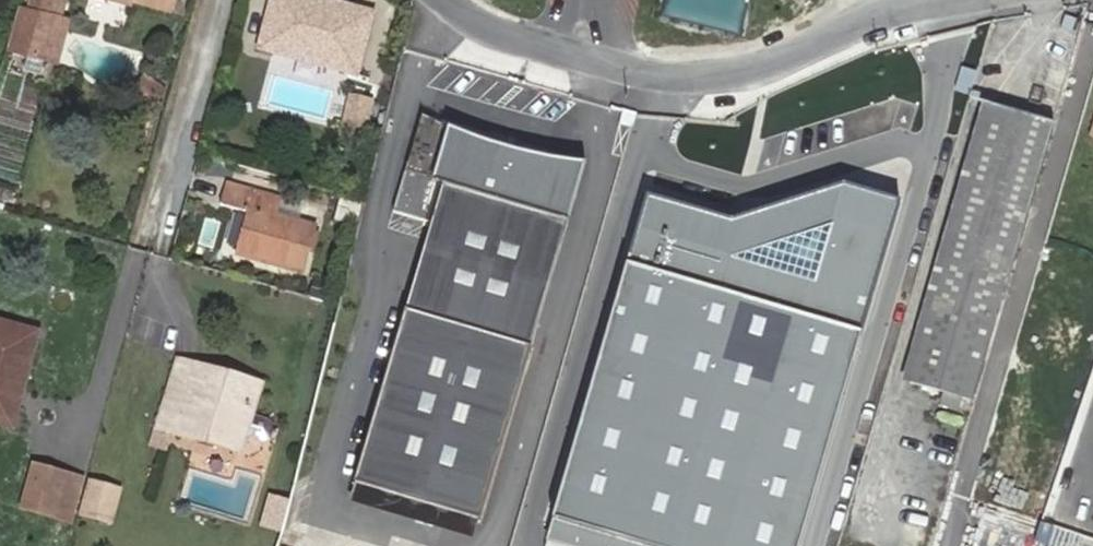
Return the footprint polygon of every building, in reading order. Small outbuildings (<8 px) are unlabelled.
[(44,26),(46,19),(51,21),(55,1),(52,0),(40,0),(34,23),(44,26)] [(82,0),(80,7),(118,18),(120,11),(160,21),(165,0),(81,0),(82,0)] [(327,8),(300,0),(279,0),(265,56),(288,63),(291,54),(314,61),(323,25),(327,8)] [(335,10),(327,8),(323,25),(314,61),(342,68),(340,77),(361,83),(377,21),(344,12),(341,21),(332,18),(335,10)] [(344,12),(335,10),(332,18),(341,21),(344,12)] [(23,62),(34,23),(13,17),(2,56),(23,62)] [(59,31),(44,26),(34,23),(23,62),(23,64),(48,71),(59,31)] [(312,69),(314,61),(291,54),(288,63),(312,69)] [(342,68),(314,61),(312,69),(340,77),(342,68)] [(343,119),(352,121),(359,91),(350,89),(343,119)] [(359,91),(352,121),(362,123),(369,93),(359,91)] [(955,399),(964,402),(1049,125),(990,107),(905,384),(936,394),(955,399)] [(442,221),(411,328),(432,334),(468,343),(508,196),(579,215),(593,158),(570,156),(559,154),(549,153),(530,149),(515,144),(513,144),(496,139),(485,135),(483,135),(478,132),(476,132),(471,130),(454,123),(428,111),(412,169),(453,180),(442,221)] [(442,221),(453,180),(412,169),(402,211),(442,221)] [(242,214),(230,260),(263,269),(287,276),(299,227),(275,221),(280,200),(226,184),(219,208),(242,214)] [(641,201),(542,522),(621,545),(790,545),(895,204),(833,185),(722,226),(641,201)] [(492,514),(579,215),(508,196),(468,343),(462,361),(429,352),(432,334),(411,328),(365,476),(492,514)] [(26,342),(0,334),(0,434),(26,342)] [(462,361),(468,343),(432,334),(429,352),(462,361)] [(26,342),(0,434),(0,441),(13,445),(40,346),(26,342)] [(209,386),(212,376),(176,368),(174,375),(194,379),(193,382),(209,386)] [(174,375),(168,403),(186,407),(193,382),(194,379),(174,375)] [(252,386),(212,376),(209,386),(249,395),(252,386)] [(193,441),(209,386),(193,382),(186,407),(168,403),(162,434),(159,447),(180,452),(183,439),(193,441)] [(233,451),(249,395),(209,386),(193,441),(233,451)] [(257,387),(252,386),(249,395),(255,397),(257,387)] [(955,399),(936,394),(934,407),(951,413),(955,399)] [(255,397),(249,395),(233,451),(242,453),(246,435),(252,409),(255,397)] [(276,415),(252,409),(246,435),(270,441),(276,415)] [(51,515),(64,472),(37,465),(25,507),(51,515)] [(121,488),(90,478),(89,479),(79,519),(110,528),(121,488)] [(1019,498),(1014,510),(1038,518),(1042,506),(1019,498)]
